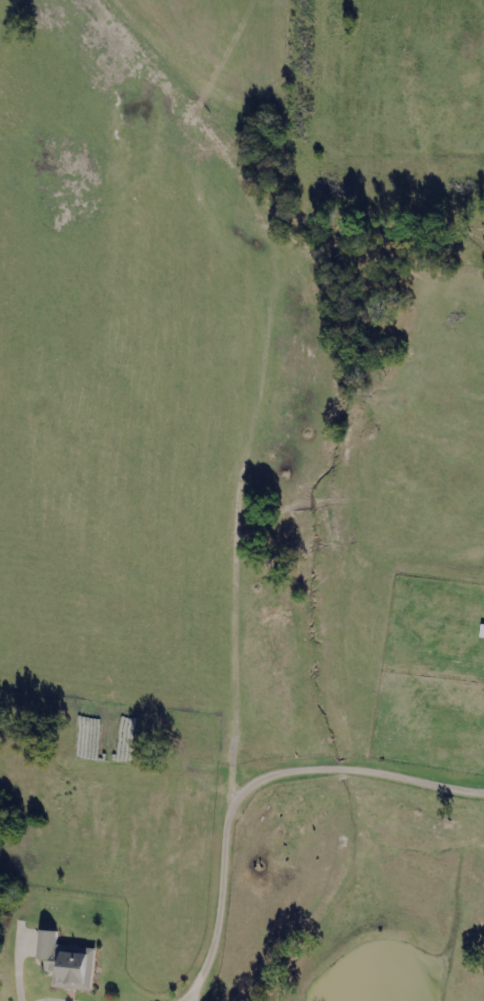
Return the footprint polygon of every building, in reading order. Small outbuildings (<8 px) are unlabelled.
[(49,991),(50,979),(36,977),(39,933),(55,935),(54,948),(93,951),(89,994),(49,991)]
